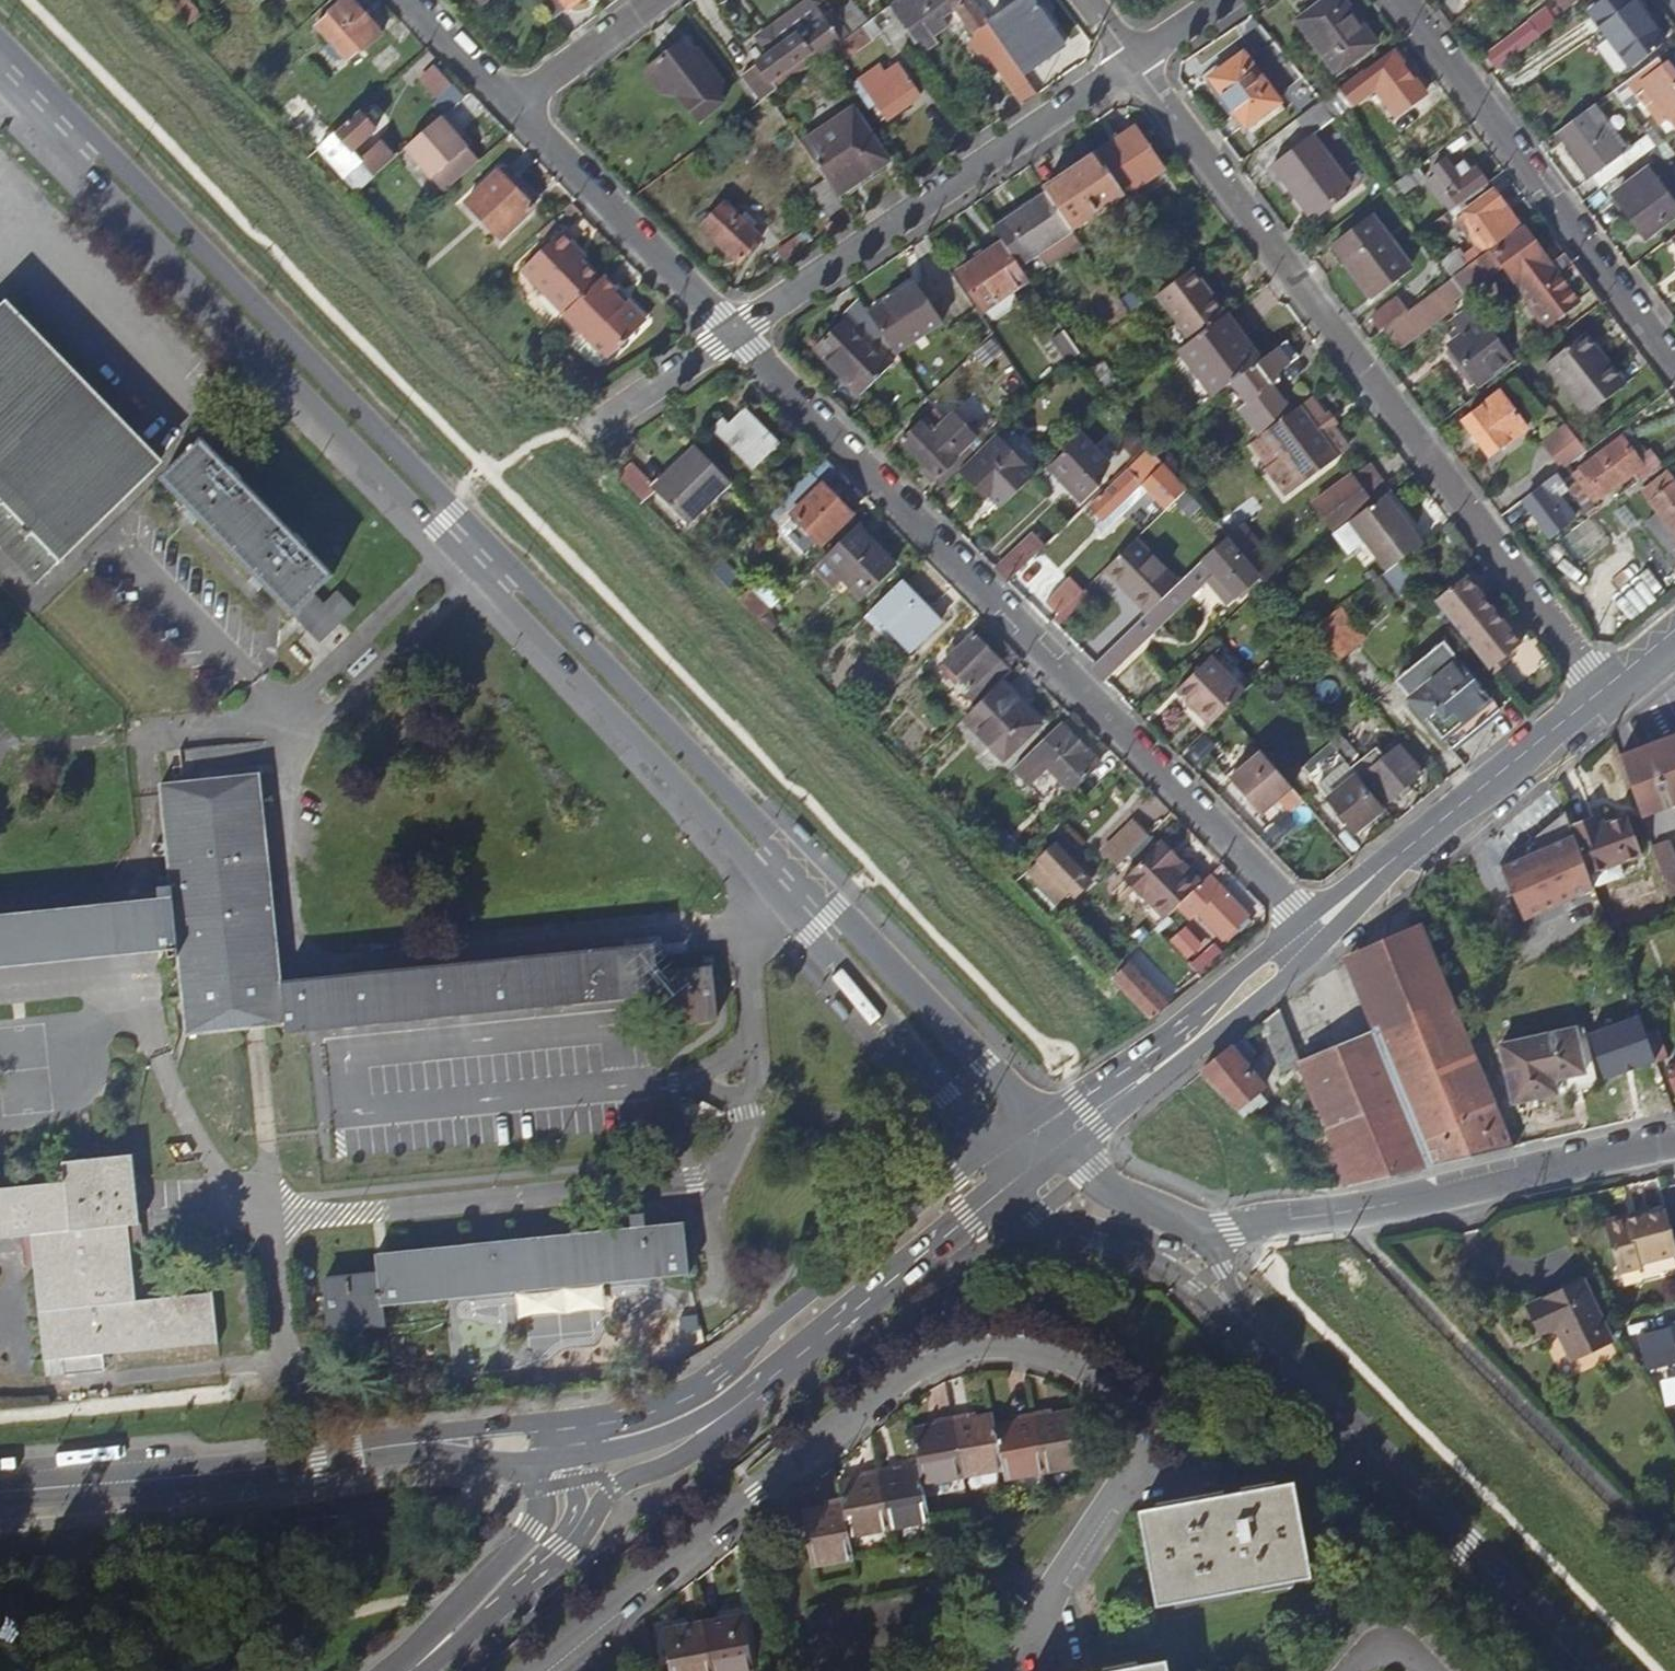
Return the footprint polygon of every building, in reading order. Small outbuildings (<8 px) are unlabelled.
[(314,15),(352,59),(382,34),(353,0),(331,0),(314,15)] [(555,19),(580,0),(541,0),(555,19)] [(773,27),(785,43),(822,16),(810,0),(808,0),(773,27)] [(971,0),(897,0),(890,5),(921,51),(935,42),(924,27),(953,6),(972,31),(986,21),(971,0)] [(990,27),(1006,49),(1019,67),(1022,73),(1065,43),(1035,0),(1021,0),(987,23),(990,27)] [(1373,46),(1348,12),(1351,9),(1344,0),(1326,0),(1298,21),(1337,73),(1373,46)] [(1566,8),(1578,0),(1560,0),(1566,8)] [(1665,39),(1635,0),(1605,0),(1590,12),(1630,65),(1665,39)] [(1485,49),(1496,66),(1561,22),(1550,5),(1485,49)] [(762,101),(769,96),(830,50),(841,42),(822,16),(785,43),(773,27),(759,37),(771,53),(742,75),(762,101)] [(1006,49),(990,27),(971,41),(987,62),(1006,49)] [(830,50),(839,63),(860,48),(850,35),(841,42),(830,50)] [(683,41),(643,71),(659,91),(678,93),(700,121),(724,102),(713,88),(722,81),(699,52),(694,55),(683,41)] [(1249,125),(1282,100),(1245,52),(1212,77),(1249,125)] [(1363,70),(1342,85),(1354,101),(1375,86),(1384,98),(1398,87),(1412,105),(1426,93),(1394,52),(1366,74),(1363,70)] [(1626,81),(1637,95),(1647,87),(1656,99),(1649,105),(1662,123),(1674,113),(1674,81),(1658,58),(1626,81)] [(854,85),(860,94),(866,89),(887,118),(921,95),(899,66),(881,78),(875,70),(854,85)] [(1024,103),(1038,94),(1022,73),(1019,67),(1006,77),(1024,103)] [(860,94),(880,123),(887,118),(866,89),(860,94)] [(318,148),(334,133),(295,92),(279,107),(318,148)] [(1319,102),(1296,120),(1311,136),(1320,129),(1333,119),(1319,102)] [(827,180),(837,196),(889,161),(853,110),(802,144),(827,180)] [(375,128),(358,111),(334,133),(318,148),(358,188),(374,172),(395,155),(381,140),(361,160),(352,150),(375,128)] [(447,111),(406,146),(434,177),(470,146),(454,129),(459,125),(447,111)] [(1593,180),(1624,156),(1599,123),(1568,146),(1593,180)] [(1124,193),(1125,194),(1164,168),(1136,128),(1097,154),(1124,193)] [(1357,178),(1320,129),(1311,136),(1273,165),(1310,214),(1357,178)] [(446,189),(482,159),(470,146),(434,177),(446,189)] [(1124,193),(1097,154),(1044,189),(1048,194),(1071,229),(1124,193)] [(1600,189),(1631,166),(1624,156),(1593,180),(1600,189)] [(1451,211),(1458,205),(1482,187),(1488,182),(1477,168),(1472,172),(1464,162),(1454,169),(1446,159),(1432,170),(1436,175),(1429,180),(1451,211)] [(1387,189),(1395,199),(1425,177),(1418,167),(1387,189)] [(502,238),(534,207),(499,171),(467,202),(502,238)] [(1674,215),(1674,208),(1648,172),(1616,195),(1647,236),(1674,215)] [(844,206),(837,196),(827,180),(811,190),(829,216),(844,206)] [(1482,187),(1458,205),(1464,213),(1489,194),(1482,187)] [(1460,231),(1473,249),(1480,258),(1493,248),(1521,227),(1493,191),(1489,194),(1464,213),(1474,226),(1472,228),(1470,226),(1466,226),(1460,231)] [(1072,230),(1071,229),(1048,194),(995,229),(1004,242),(1019,265),(1072,230)] [(692,229),(720,271),(748,251),(740,240),(731,227),(729,224),(725,227),(715,213),(692,229)] [(1444,216),(1426,229),(1432,237),(1450,223),(1444,216)] [(1372,297),(1411,268),(1372,217),(1334,246),(1372,297)] [(737,223),(731,227),(740,240),(746,237),(737,223)] [(1594,291),(1566,254),(1552,264),(1525,229),(1495,251),(1493,248),(1480,258),(1478,259),(1489,273),(1503,263),(1550,324),(1594,291)] [(562,314),(598,280),(569,251),(573,246),(559,232),(520,269),(562,314)] [(1019,265),(1004,242),(958,273),(991,322),(1021,302),(1013,290),(1029,279),(1019,265)] [(1453,277),(1478,259),(1480,258),(1473,249),(1463,256),(1458,250),(1442,262),(1453,277)] [(1182,279),(1187,275),(1199,266),(1192,257),(1176,269),(1182,279)] [(1478,259),(1453,277),(1464,291),(1489,273),(1478,259)] [(1191,341),(1221,319),(1187,275),(1182,279),(1158,297),(1191,341)] [(598,280),(562,314),(604,359),(641,323),(641,316),(627,302),(621,303),(612,294),(616,291),(602,277),(598,280)] [(916,282),(870,314),(897,353),(943,321),(916,282)] [(1435,291),(1406,312),(1386,327),(1401,346),(1449,310),(1435,291)] [(1386,327),(1406,312),(1396,298),(1372,317),(1382,330),(1386,327)] [(1513,358),(1474,307),(1459,318),(1470,333),(1451,347),(1478,384),(1513,358)] [(156,469),(0,310),(0,545),(38,584),(156,469)] [(862,394),(892,364),(846,317),(816,347),(862,394)] [(1215,396),(1226,387),(1261,361),(1249,345),(1244,349),(1221,319),(1191,341),(1180,349),(1215,396)] [(1080,354),(1065,331),(1053,339),(1069,363),(1074,359),(1075,358),(1080,354)] [(1262,434),(1292,412),(1274,387),(1280,383),(1275,377),(1309,351),(1296,334),(1261,361),(1226,387),(1262,434)] [(1587,335),(1581,339),(1594,356),(1600,351),(1587,335)] [(1594,356),(1581,339),(1548,365),(1588,416),(1626,386),(1600,351),(1594,356)] [(1491,457),(1528,429),(1501,393),(1464,420),(1491,457)] [(1268,472),(1285,492),(1349,445),(1333,424),(1327,429),(1319,420),(1326,415),(1311,397),(1292,412),(1262,434),(1251,442),(1270,467),(1268,472)] [(754,468),(779,443),(745,408),(727,424),(722,419),(714,427),(754,468)] [(944,484),(960,469),(978,452),(946,420),(935,409),(902,441),(926,467),(922,471),(932,482),(937,477),(944,484)] [(978,452),(984,446),(953,413),(946,420),(978,452)] [(1048,442),(1058,452),(1065,446),(1078,433),(1068,423),(1048,442)] [(1588,452),(1567,425),(1544,443),(1565,468),(1569,466),(1588,452)] [(1138,456),(1150,445),(1139,433),(1128,444),(1138,456)] [(978,452),(960,469),(986,494),(992,487),(996,491),(991,496),(1002,507),(1035,476),(1025,466),(995,435),(984,446),(978,452)] [(1623,437),(1583,468),(1604,495),(1635,472),(1630,466),(1640,459),(1629,445),(1623,437)] [(1641,480),(1664,463),(1652,449),(1648,452),(1638,438),(1629,445),(1640,459),(1630,466),(1635,472),(1641,480)] [(162,478),(293,613),(312,594),(332,575),(304,547),(306,544),(296,533),(294,536),(239,479),(241,477),(230,467),(228,468),(201,440),(162,478)] [(1058,452),(1049,462),(1053,466),(1038,480),(1041,483),(1039,486),(1048,494),(1050,493),(1059,502),(1058,505),(1068,514),(1069,513),(1071,515),(1086,501),(1080,494),(1096,478),(1065,446),(1058,452)] [(730,481),(697,447),(673,470),(676,473),(657,492),(688,523),(730,481)] [(1168,509),(1188,490),(1152,448),(1090,508),(1103,520),(1096,527),(1103,533),(1126,511),(1120,503),(1142,482),(1168,509)] [(1522,497),(1556,471),(1548,460),(1514,486),(1522,497)] [(618,475),(643,500),(655,487),(631,463),(618,475)] [(1565,468),(1558,474),(1570,489),(1591,518),(1604,508),(1601,503),(1603,502),(1601,498),(1604,495),(1583,468),(1575,474),(1569,466),(1565,468)] [(1671,469),(1644,488),(1659,509),(1648,517),(1661,535),(1673,527),(1674,529),(1674,475),(1671,469)] [(810,472),(781,500),(793,513),(822,484),(810,472)] [(1558,474),(1523,500),(1551,536),(1576,517),(1560,497),(1570,489),(1558,474)] [(1335,532),(1348,522),(1372,503),(1350,475),(1313,502),(1335,532)] [(822,484),(793,513),(792,514),(822,544),(853,515),(822,484)] [(1247,521),(1266,506),(1256,493),(1236,507),(1247,521)] [(1386,571),(1401,560),(1423,543),(1387,493),(1372,503),(1348,522),(1363,542),(1386,571)] [(1588,520),(1574,530),(1585,544),(1598,534),(1588,520)] [(1348,522),(1335,532),(1350,552),(1363,542),(1348,522)] [(1256,544),(1241,525),(1227,536),(1267,582),(1276,575),(1253,547),(1256,544)] [(856,526),(824,558),(845,579),(862,596),(894,565),(856,526)] [(996,569),(1008,581),(1045,546),(1033,534),(996,569)] [(1136,539),(1104,570),(1125,592),(1128,589),(1137,599),(1135,601),(1146,614),(1159,601),(1178,583),(1136,539)] [(1242,590),(1258,577),(1227,539),(1204,560),(1215,573),(1207,581),(1219,594),(1234,581),(1242,590)] [(1666,556),(1674,567),(1674,549),(1666,556)] [(722,557),(710,569),(760,620),(772,608),(722,557)] [(824,558),(813,568),(834,589),(845,579),(824,558)] [(1419,581),(1401,560),(1386,571),(1403,594),(1419,581)] [(1463,635),(1494,610),(1466,576),(1435,601),(1457,629),(1463,635)] [(1059,614),(1082,592),(1069,580),(1046,601),(1059,614)] [(901,581),(873,609),(912,650),(941,623),(901,581)] [(324,605),(312,594),(293,613),(320,641),(353,609),(337,593),(324,605)] [(1092,667),(1105,680),(1172,615),(1159,601),(1146,614),(1096,663),(1092,667)] [(1311,627),(1339,662),(1364,642),(1338,607),(1311,627)] [(1471,646),(1490,669),(1522,644),(1494,610),(1463,635),(1471,646)] [(1451,748),(1500,708),(1432,623),(1383,662),(1451,748)] [(971,688),(1000,659),(975,634),(942,667),(958,683),(962,679),(971,688)] [(1211,726),(1226,711),(1245,692),(1210,657),(1175,690),(1211,726)] [(978,705),(1001,683),(1012,671),(1000,659),(971,688),(965,693),(978,705)] [(978,705),(965,717),(1005,759),(1041,724),(1001,683),(978,705)] [(1061,723),(1014,768),(1029,784),(1048,768),(1072,791),(1100,763),(1061,723)] [(1639,749),(1661,810),(1674,805),(1674,735),(1639,749)] [(1331,742),(1346,760),(1355,752),(1344,738),(1341,741),(1337,737),(1331,742)] [(1386,758),(1383,754),(1377,747),(1362,760),(1352,767),(1361,778),(1365,774),(1387,800),(1422,772),(1401,745),(1386,758)] [(1621,756),(1643,817),(1661,810),(1639,749),(1621,756)] [(1293,787),(1262,752),(1231,779),(1262,815),(1293,787)] [(1352,767),(1362,760),(1355,752),(1346,760),(1352,767)] [(1355,831),(1382,810),(1345,763),(1318,785),(1355,831)] [(186,1034),(285,1024),(281,983),(259,775),(161,784),(171,898),(177,956),(186,1034)] [(1575,834),(1589,872),(1641,854),(1629,815),(1595,828),(1591,817),(1571,824),(1575,834)] [(1103,851),(1117,866),(1123,860),(1149,835),(1135,821),(1103,851)] [(1575,834),(1503,865),(1526,919),(1595,891),(1589,872),(1575,834)] [(1670,895),(1674,893),(1674,856),(1670,841),(1653,847),(1670,895)] [(1070,892),(1086,876),(1055,845),(1028,872),(1054,899),(1066,888),(1070,892)] [(1184,871),(1159,845),(1124,879),(1141,897),(1143,895),(1165,918),(1179,905),(1202,882),(1188,868),(1184,871)] [(1202,882),(1179,905),(1191,917),(1198,911),(1224,938),(1227,936),(1228,938),(1239,929),(1236,926),(1247,915),(1209,876),(1202,882)] [(168,949),(169,957),(177,956),(171,898),(0,916),(0,966),(168,949)] [(1428,936),(1422,923),(1346,957),(1376,1032),(1303,1063),(1349,1187),(1511,1147),(1428,936)] [(287,1033),(659,995),(657,973),(654,944),(281,983),(285,1024),(287,1033)] [(711,968),(657,973),(659,995),(662,1024),(716,1018),(711,968)] [(1117,983),(1153,1018),(1169,1005),(1132,968),(1117,983)] [(1280,1009),(1264,1022),(1283,1072),(1302,1064),(1280,1009)] [(1604,1079),(1656,1060),(1651,1045),(1640,1016),(1588,1035),(1604,1079)] [(1555,1079),(1585,1073),(1576,1029),(1502,1045),(1514,1103),(1558,1093),(1555,1079)] [(1245,1037),(1202,1073),(1237,1110),(1261,1086),(1244,1063),(1257,1052),(1245,1037)] [(1656,1060),(1657,1063),(1668,1059),(1662,1042),(1651,1045),(1656,1060)] [(0,1189),(0,1238),(31,1235),(44,1360),(46,1377),(65,1375),(104,1370),(103,1354),(218,1342),(213,1292),(136,1301),(127,1226),(139,1224),(132,1156),(127,1156),(63,1162),(64,1173),(59,1173),(60,1182),(0,1189)] [(1667,1210),(1630,1219),(1629,1214),(1606,1220),(1619,1273),(1642,1267),(1641,1263),(1674,1255),(1674,1240),(1667,1210)] [(682,1224),(377,1255),(379,1275),(382,1305),(688,1274),(682,1224)] [(1563,1335),(1600,1317),(1572,1257),(1519,1282),(1531,1310),(1547,1302),(1563,1335)] [(382,1305),(379,1275),(325,1280),(330,1330),(384,1325),(382,1305)] [(1557,1330),(1545,1336),(1561,1369),(1573,1363),(1557,1330)] [(1674,1362),(1674,1345),(1647,1347),(1648,1364),(1674,1362)] [(1051,1411),(1035,1414),(1047,1472),(1087,1465),(1076,1410),(1052,1414),(1051,1411)] [(964,1476),(1004,1469),(995,1425),(993,1414),(970,1418),(969,1415),(952,1418),(964,1476)] [(1006,1479),(1047,1472),(1035,1414),(1018,1417),(1018,1420),(995,1425),(1004,1469),(1006,1479)] [(923,1483),(964,1476),(952,1418),(935,1421),(936,1425),(912,1430),(920,1467),(923,1483)] [(923,1483),(920,1467),(895,1471),(894,1468),(878,1471),(890,1528),(930,1520),(923,1483)] [(849,1535),(890,1528),(878,1471),(861,1474),(862,1478),(838,1482),(841,1500),(849,1535)] [(1140,1512),(1157,1606),(1311,1578),(1294,1484),(1140,1512)] [(849,1535),(841,1500),(825,1503),(825,1507),(801,1511),(812,1564),(853,1557),(849,1535)] [(703,1621),(713,1670),(754,1670),(743,1613),(703,1621)] [(703,1621),(663,1628),(671,1670),(713,1670),(703,1621)] [(1166,1660),(1105,1670),(1168,1670),(1166,1660)]
